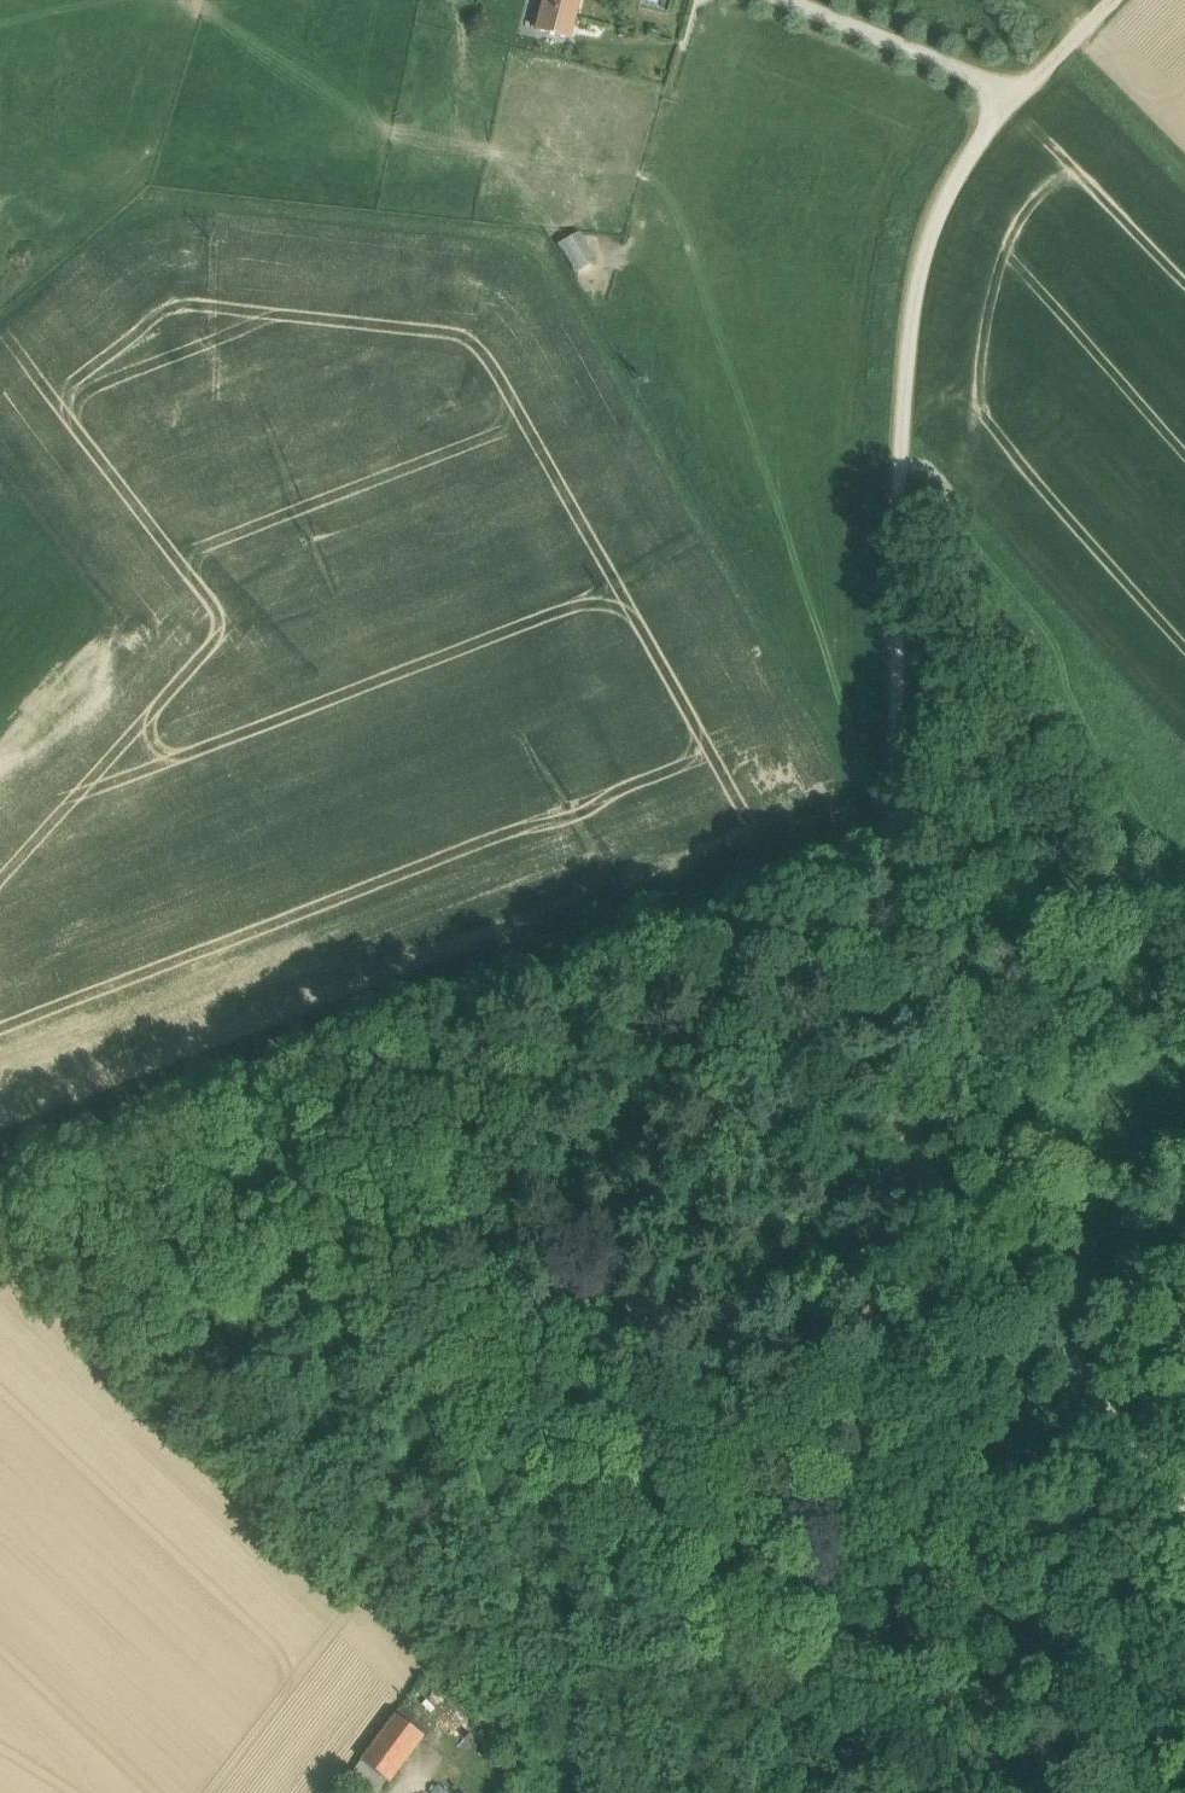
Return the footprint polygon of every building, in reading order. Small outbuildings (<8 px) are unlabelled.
[(536,30),(570,39),(580,0),(544,0),(536,30)] [(570,271),(594,258),(578,228),(554,240),(570,271)] [(395,1716),(362,1761),(389,1781),(423,1736),(395,1716)] [(362,1761),(351,1775),(375,1792),(380,1792),(389,1781),(362,1761)]
